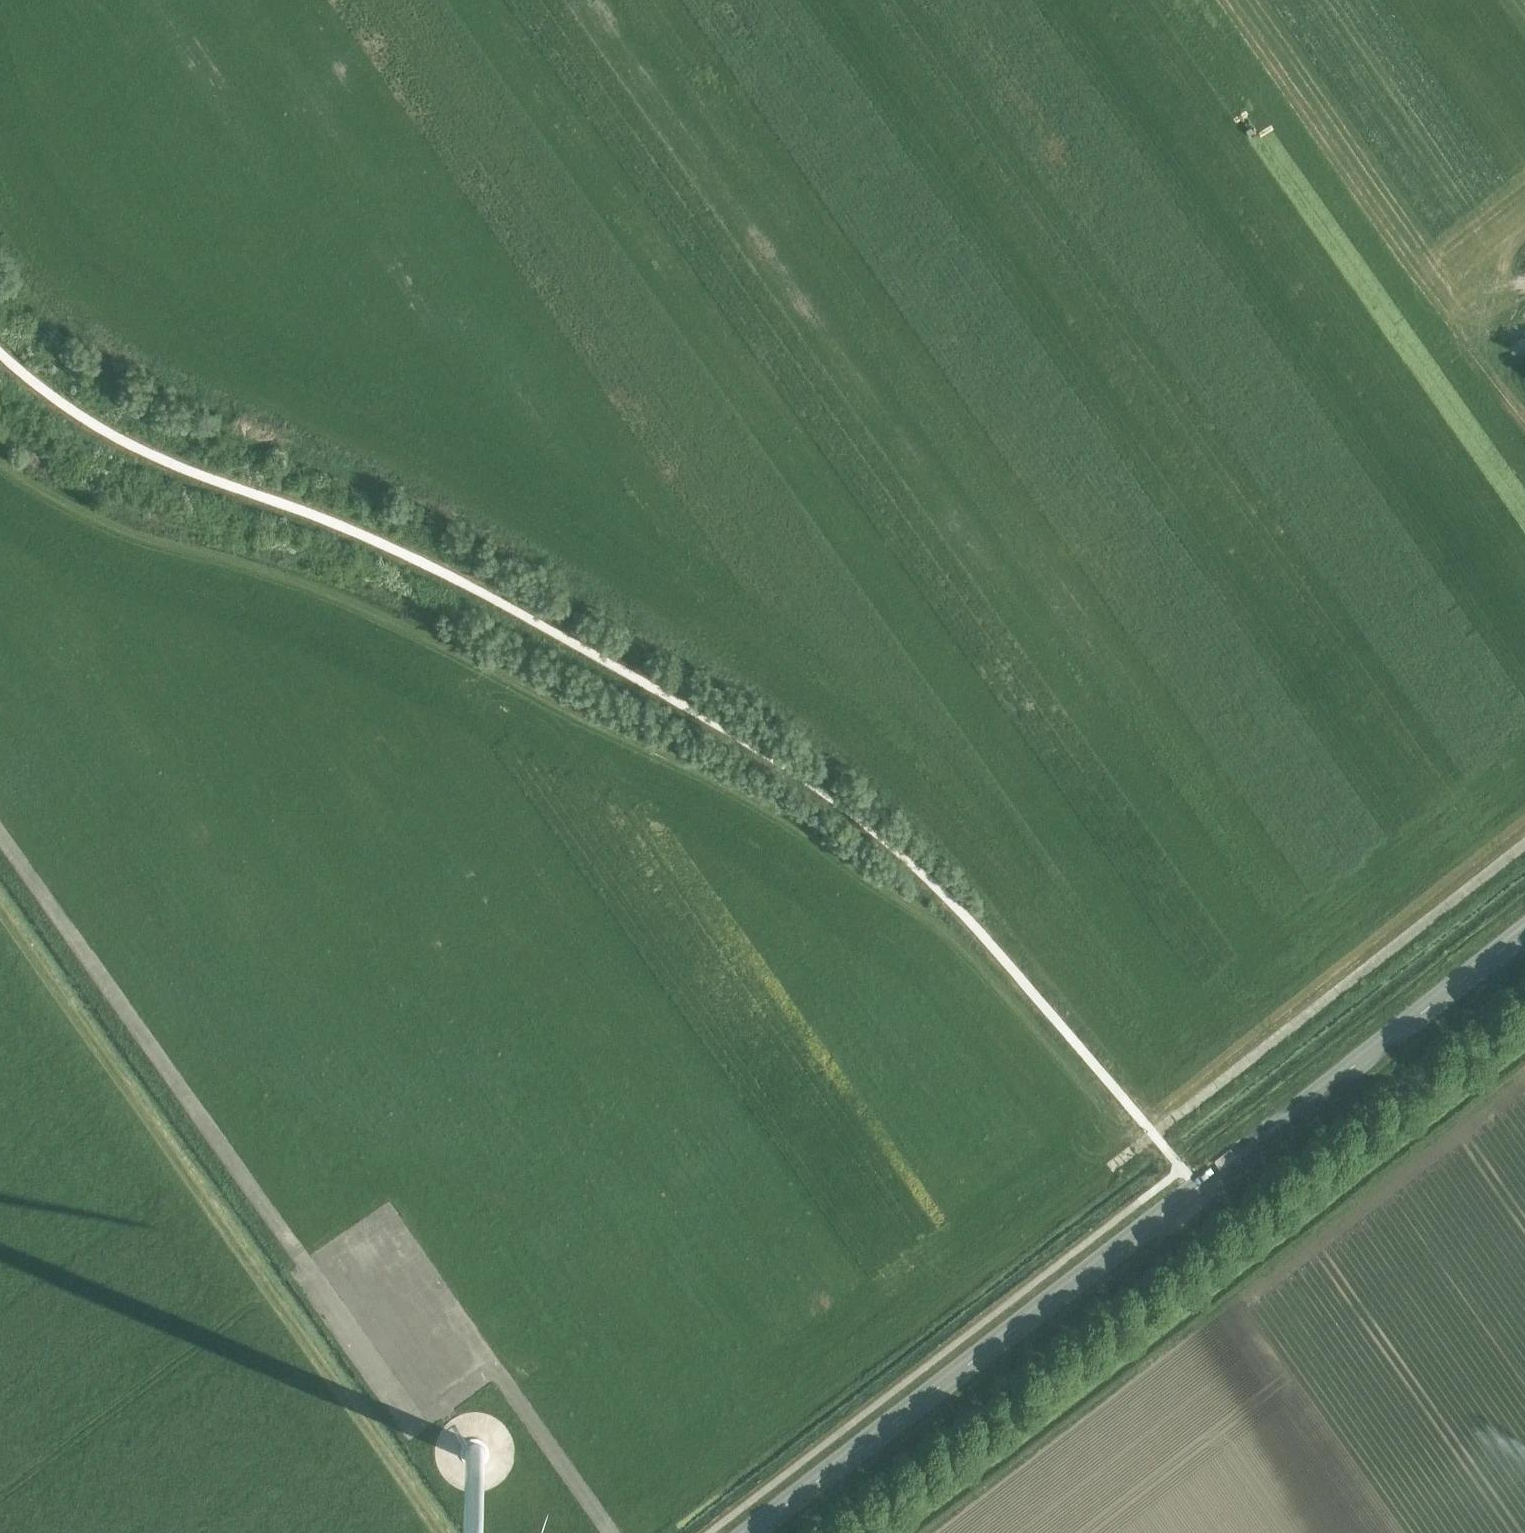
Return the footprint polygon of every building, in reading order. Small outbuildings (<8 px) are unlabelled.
[(461,1452),(461,1454),(461,1456),(461,1458),(462,1460),(463,1462),(465,1463),(466,1465),(468,1466),(470,1466),(472,1467),(474,1467),(476,1467),(479,1467),(481,1466),(482,1465),(484,1464),(486,1463),(487,1461),(488,1459),(489,1457),(489,1455),(490,1453),(489,1451),(489,1449),(488,1447),(487,1445),(486,1443),(484,1442),(483,1441),(481,1440),(479,1439),(477,1438),(475,1438),(472,1438),(470,1439),(468,1440),(467,1441),(465,1442),(464,1444),(462,1446),(461,1448),(461,1450),(461,1452)]
